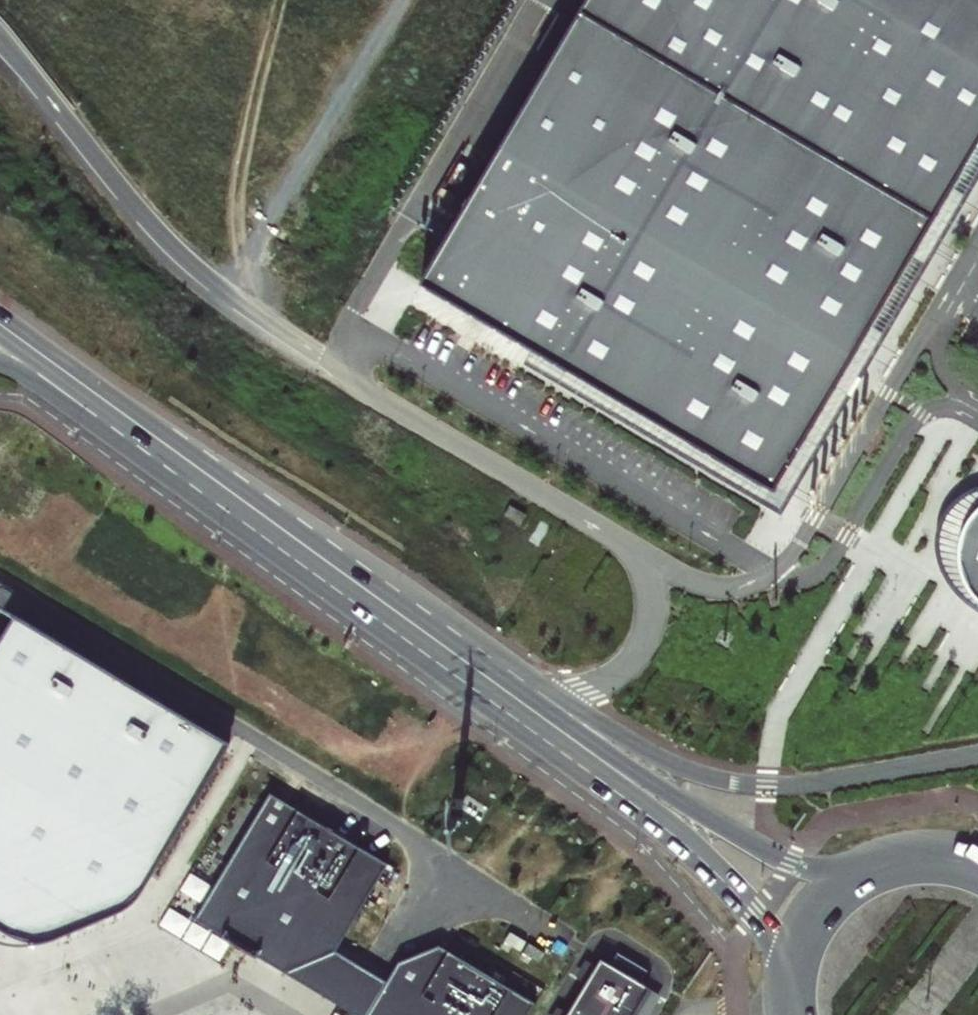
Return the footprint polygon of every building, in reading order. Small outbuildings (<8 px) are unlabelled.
[(425,282),(775,490),(977,146),(977,0),(590,0),(425,282)] [(962,574),(972,592),(977,598),(977,511),(974,514),(963,532),(959,553),(962,574)] [(12,935),(30,936),(122,899),(141,892),(228,746),(15,617),(0,642),(0,927),(12,935)] [(197,919),(358,1014),(533,1014),(539,1005),(442,948),(398,966),(386,983),(337,954),(388,866),(270,796),(197,919)] [(510,931),(503,943),(520,953),(527,942),(510,931)] [(529,943),(522,954),(539,965),(546,953),(529,943)] [(618,953),(611,965),(602,959),(595,971),(591,969),(586,977),(590,979),(569,1014),(633,1014),(649,988),(641,983),(648,970),(618,953)]
